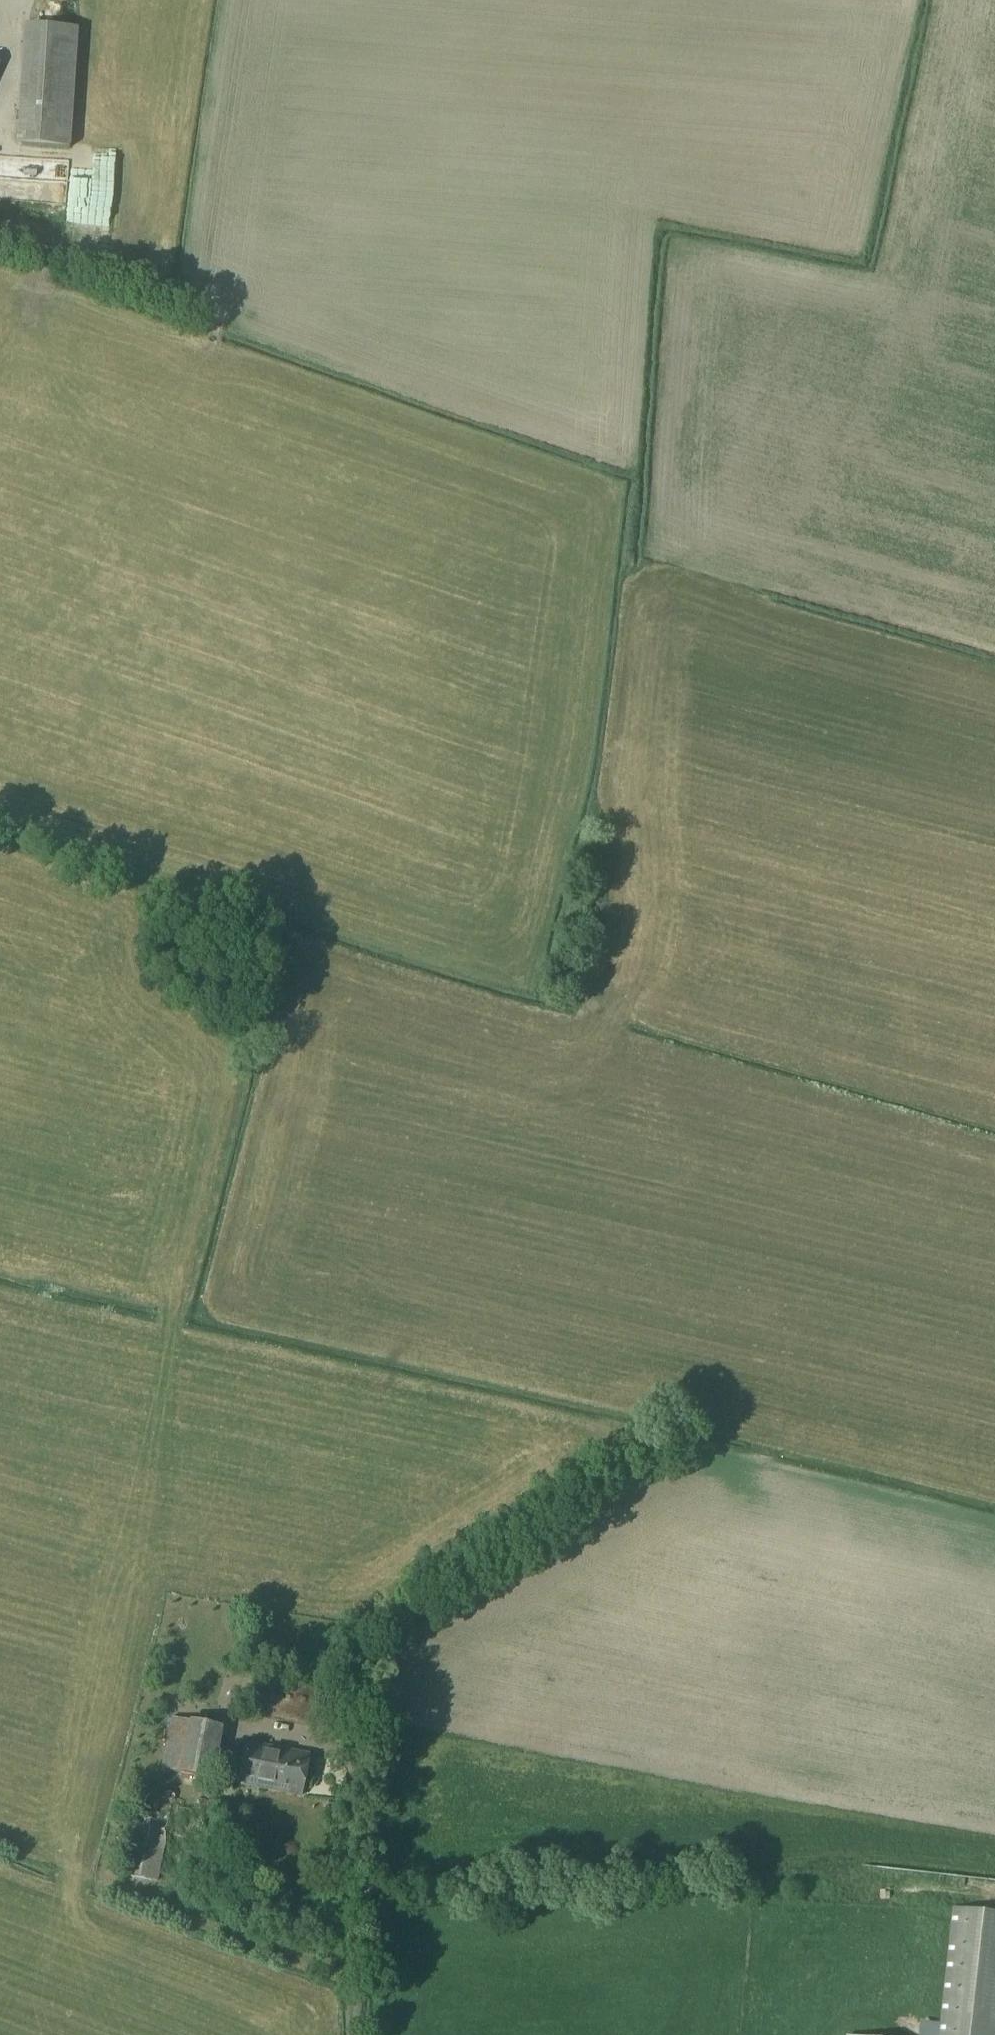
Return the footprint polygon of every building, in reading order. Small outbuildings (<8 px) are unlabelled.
[(28,28),(21,146),(70,149),(77,31),(28,28)] [(108,157),(62,155),(61,203),(106,204),(108,157)] [(160,1770),(213,1782),(223,1728),(170,1719),(160,1770)] [(238,1785),(301,1797),(309,1756),(245,1744),(238,1785)] [(161,1863),(164,1850),(169,1824),(193,1828),(196,1813),(239,1820),(241,1807),(136,1788),(119,1875),(159,1883),(161,1863)] [(955,1910),(940,2034),(994,2034),(994,1915),(955,1910)]
